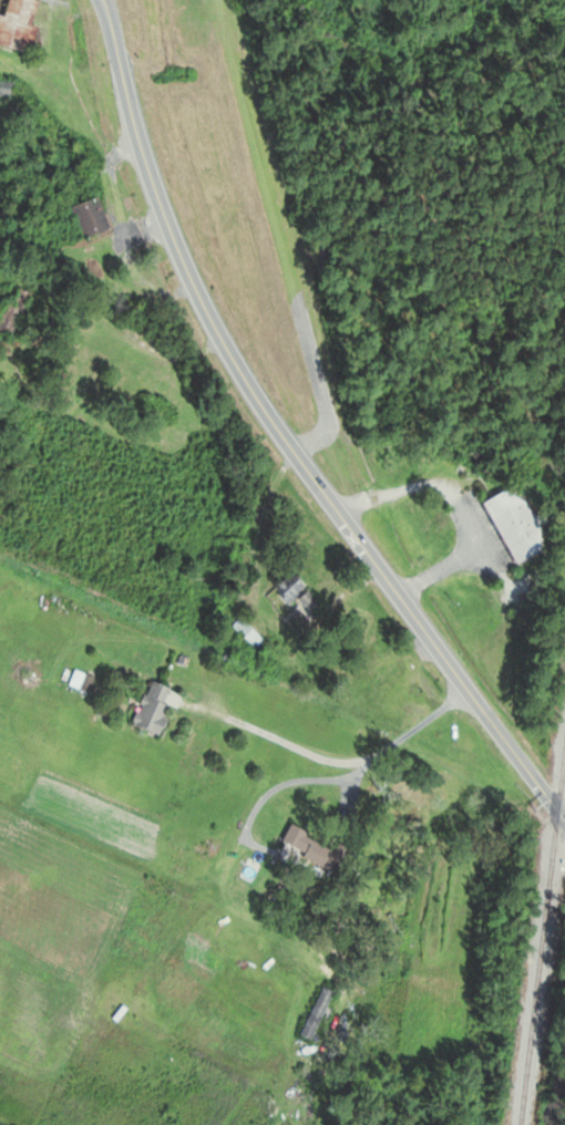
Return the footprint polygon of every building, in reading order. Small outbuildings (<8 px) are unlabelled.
[(22,53),(35,2),(28,0),(0,0),(0,48),(22,53)] [(7,98),(9,86),(0,84),(0,97),(7,98)] [(94,194),(75,200),(73,193),(61,197),(73,239),(104,230),(94,194)] [(8,287),(0,306),(0,337),(8,341),(28,295),(8,287)] [(510,565),(541,550),(510,487),(479,502),(510,565)] [(316,606),(287,575),(270,590),(284,606),(291,599),(306,615),(316,606)] [(260,642),(239,621),(227,632),(248,653),(260,642)] [(153,737),(171,693),(147,683),(128,727),(153,737)] [(304,835),(287,826),(278,842),(296,851),(304,835)] [(330,993),(318,988),(297,1037),(309,1042),(330,993)]
